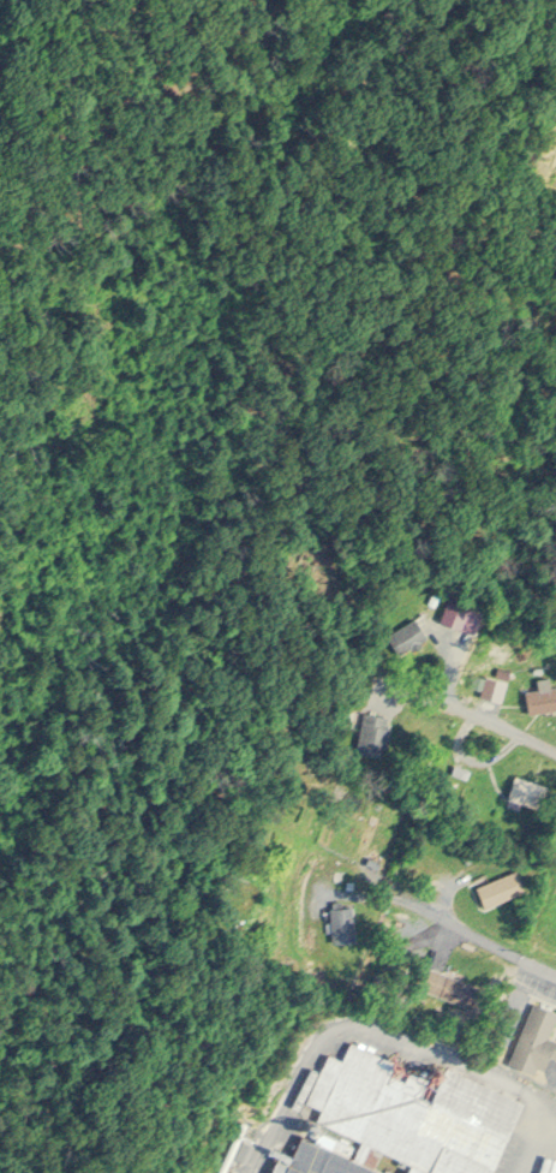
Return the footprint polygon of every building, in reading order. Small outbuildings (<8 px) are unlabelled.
[(402,648),(431,635),(422,615),(393,627),(402,648)] [(476,674),(478,689),(498,686),(497,671),(476,674)] [(525,702),(555,697),(555,685),(555,683),(523,689),(525,702)] [(358,747),(384,753),(393,715),(366,709),(358,747)] [(510,796),(542,807),(550,783),(518,772),(510,796)] [(518,866),(478,883),(487,905),(527,888),(518,866)] [(357,942),(357,903),(333,903),(333,942),(357,942)] [(420,985),(478,1005),(485,983),(428,963),(420,985)] [(537,1068),(538,1064),(546,1066),(552,1052),(555,1053),(555,1037),(549,1034),(555,1015),(555,1007),(532,999),(508,1058),(537,1068)] [(531,1095),(452,1058),(446,1068),(355,1026),(347,1047),(336,1042),(316,1085),(334,1094),(327,1109),(415,1151),(408,1167),(309,1120),(284,1172),(494,1172),(531,1095)]
